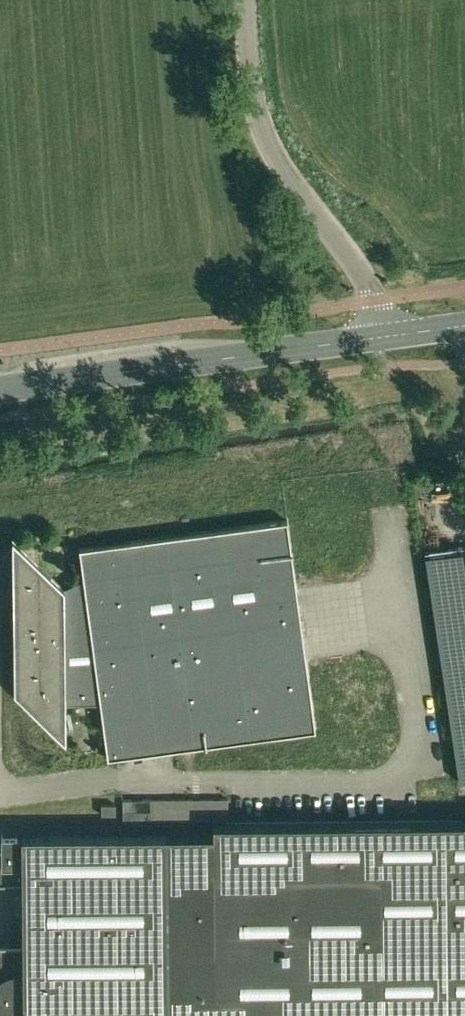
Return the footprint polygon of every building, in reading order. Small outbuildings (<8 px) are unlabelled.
[(13,535),(14,616),(14,690),(66,741),(66,701),(100,701),(108,757),(316,729),(288,519),(79,547),(84,578),(64,586),(13,535)] [(101,803),(101,814),(116,814),(116,803),(101,803)] [(214,823),(214,833),(215,833),(216,873),(399,872),(400,914),(384,914),(384,942),(169,944),(22,946),(0,946),(0,1015),(464,1015),(464,820),(214,823)] [(22,946),(169,944),(384,942),(384,914),(400,914),(399,872),(216,873),(215,833),(214,833),(2,835),(2,850),(0,850),(0,884),(21,884),(21,888),(22,888),(23,941),(21,941),(22,946)]
